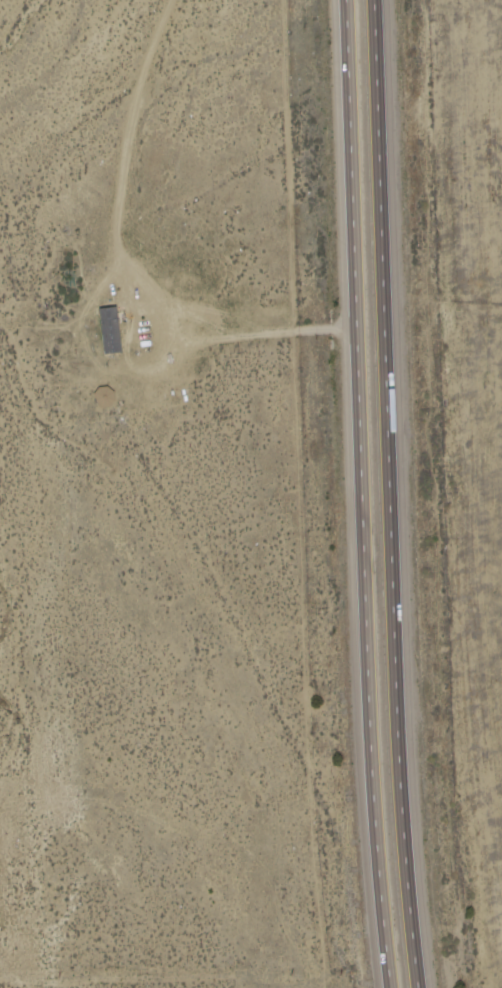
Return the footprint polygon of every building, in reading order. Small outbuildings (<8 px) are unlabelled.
[(100,308),(104,354),(122,353),(118,306),(100,308)]
